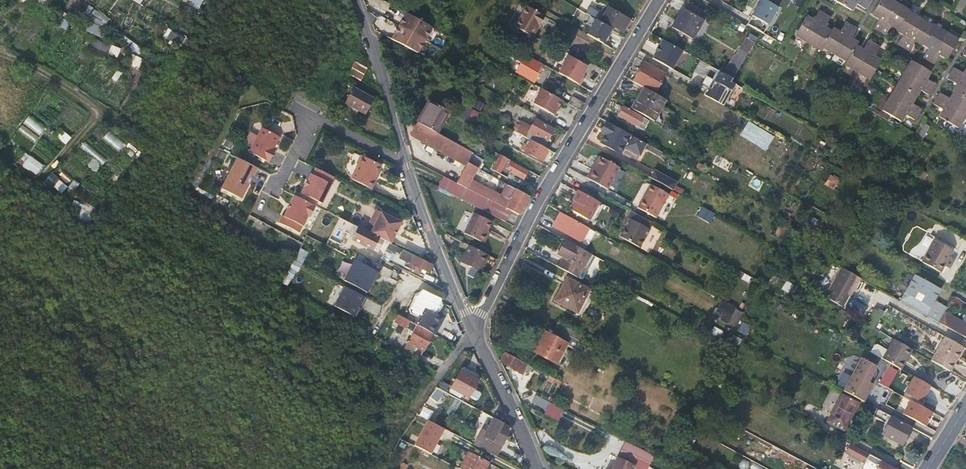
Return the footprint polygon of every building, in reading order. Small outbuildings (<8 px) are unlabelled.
[(187,3),(199,9),(203,0),(189,0),(187,3)] [(766,0),(760,0),(752,15),(769,24),(779,7),(766,0)] [(794,18),(804,1),(802,0),(797,0),(800,2),(792,16),(794,18)] [(870,3),(865,0),(836,0),(853,11),(857,3),(867,9),(870,3)] [(881,33),(898,5),(889,0),(884,0),(874,17),(881,21),(876,30),(879,31),(881,33)] [(892,28),(899,32),(910,14),(911,12),(898,5),(881,33),(884,34),(887,36),(892,28)] [(517,23),(533,32),(543,16),(527,6),(517,23)] [(600,22),(612,30),(613,28),(623,33),(631,21),(608,7),(600,22)] [(693,38),(703,19),(683,8),(671,29),(683,36),(685,33),(693,38)] [(91,19),(95,13),(89,9),(85,15),(91,19)] [(809,43),(826,16),(822,13),(820,12),(814,21),(808,17),(797,36),(809,43)] [(407,14),(399,28),(425,42),(433,28),(417,20),(407,14)] [(903,45),(906,47),(922,21),(910,14),(899,32),(899,33),(905,37),(900,44),(903,45)] [(585,21),(594,26),(596,20),(588,15),(585,21)] [(828,17),(826,16),(809,43),(821,50),(823,48),(832,32),(825,28),(831,19),(828,17)] [(588,35),(603,44),(612,30),(600,22),(596,20),(594,26),(588,35)] [(923,47),(924,46),(934,28),(922,21),(906,47),(910,50),(911,51),(916,43),(923,47)] [(531,36),(533,32),(517,23),(514,27),(531,36)] [(835,29),(832,32),(823,48),(835,55),(851,28),(848,26),(846,25),(841,33),(835,29)] [(928,60),(931,62),(947,34),(935,27),(934,28),(924,46),(930,50),(925,59),(928,60)] [(419,54),(425,42),(399,28),(392,40),(419,54)] [(853,30),(851,28),(835,55),(847,63),(857,48),(859,44),(853,40),(857,32),(853,30)] [(947,34),(931,62),(933,63),(937,66),(942,57),(949,61),(960,42),(947,34)] [(178,37),(173,45),(179,49),(184,40),(178,37)] [(91,46),(108,52),(111,44),(94,38),(91,46)] [(746,38),(725,75),(733,79),(754,43),(746,38)] [(682,50),(664,40),(660,46),(659,46),(656,51),(657,52),(653,59),(672,70),(682,50)] [(863,52),(857,48),(847,63),(846,65),(858,73),(874,45),(872,44),(869,42),(863,52)] [(132,43),(129,50),(140,54),(143,47),(132,43)] [(108,53),(117,57),(121,49),(112,45),(108,53)] [(516,72),(533,81),(542,66),(525,57),(526,55),(520,52),(507,45),(502,53),(521,64),(516,72)] [(878,48),(874,45),(858,73),(870,80),(881,62),(875,59),(880,49),(878,48)] [(132,53),(128,62),(140,67),(144,59),(132,53)] [(569,54),(559,72),(579,83),(589,66),(569,54)] [(634,82),(644,88),(654,93),(666,74),(645,63),(634,82)] [(905,75),(932,91),(934,87),(935,86),(926,80),(930,73),(912,63),(905,75)] [(367,72),(354,65),(351,70),(364,77),(367,72)] [(733,79),(725,75),(711,67),(707,76),(706,76),(702,84),(708,87),(704,95),(725,106),(736,85),(731,83),(733,79)] [(952,77),(965,85),(965,73),(965,76),(956,71),(955,73),(952,77)] [(930,94),(932,91),(905,75),(897,87),(916,98),(920,91),(929,96),(930,94)] [(954,93),(965,100),(965,85),(952,77),(950,81),(949,82),(958,87),(954,93)] [(364,113),(373,97),(353,86),(344,103),(364,113)] [(912,106),(916,98),(897,87),(889,101),(917,117),(920,113),(921,111),(912,106)] [(644,88),(633,109),(653,120),(654,120),(665,99),(654,93),(644,88)] [(560,100),(540,89),(533,104),(553,115),(560,100)] [(938,101),(965,117),(965,100),(954,93),(950,100),(942,96),(941,97),(938,101)] [(667,101),(681,108),(685,102),(671,94),(667,101)] [(566,104),(580,111),(584,104),(571,96),(566,104)] [(438,133),(449,112),(429,101),(418,122),(438,133)] [(915,121),(917,117),(889,101),(882,113),(901,123),(905,118),(914,122),(915,121)] [(965,117),(938,101),(936,105),(935,107),(943,112),(939,118),(958,130),(965,117)] [(620,116),(639,126),(644,117),(624,107),(620,116)] [(467,124),(474,127),(481,115),(475,111),(468,122),(467,124)] [(400,112),(404,127),(461,158),(466,149),(438,133),(418,122),(400,112)] [(39,135),(46,127),(30,114),(23,122),(39,135)] [(644,117),(639,126),(644,128),(649,120),(644,117)] [(514,132),(529,140),(544,148),(553,131),(535,121),(530,130),(531,131),(529,134),(519,129),(521,125),(519,124),(514,132)] [(633,136),(607,122),(601,132),(624,144),(625,144),(626,142),(628,139),(635,142),(639,144),(636,150),(641,153),(648,143),(645,141),(642,140),(633,136)] [(747,122),(740,137),(768,150),(775,134),(747,122)] [(531,131),(530,130),(521,125),(519,129),(529,134),(531,131)] [(280,136),(262,127),(258,136),(253,147),(250,152),(269,162),(276,149),(274,148),(280,136)] [(56,137),(66,144),(72,137),(62,129),(56,137)] [(109,130),(102,138),(119,151),(125,143),(109,130)] [(636,131),(633,136),(642,140),(645,135),(636,131)] [(253,147),(258,136),(250,132),(244,143),(253,147)] [(919,134),(916,139),(923,142),(926,137),(919,134)] [(232,143),(226,140),(223,146),(229,149),(232,143)] [(543,161),(548,151),(544,148),(529,140),(523,151),(543,161)] [(820,156),(825,147),(820,145),(815,153),(820,156)] [(466,149),(461,158),(458,164),(450,179),(458,183),(467,166),(472,157),(474,153),(466,149)] [(222,161),(226,154),(219,150),(215,158),(222,161)] [(22,165),(36,175),(44,165),(30,155),(22,165)] [(622,167),(603,156),(595,169),(594,168),(588,177),(609,188),(622,167)] [(467,166),(477,171),(479,172),(484,163),(472,157),(467,166)] [(527,172),(499,157),(491,172),(507,180),(510,173),(524,180),(527,172)] [(238,158),(222,189),(242,199),(257,168),(238,158)] [(380,168),(364,159),(353,180),(371,189),(376,180),(373,179),(377,173),(380,168)] [(511,211),(520,216),(529,198),(517,191),(512,200),(487,187),(473,180),(477,171),(467,166),(458,183),(461,185),(494,202),(511,211)] [(302,193),(322,203),(332,184),(330,184),(334,177),(316,168),(313,175),(311,174),(308,180),(307,180),(304,186),(305,187),(302,193)] [(655,170),(651,177),(675,188),(678,181),(655,170)] [(473,180),(487,187),(491,178),(479,172),(477,171),(473,180)] [(45,180),(61,194),(68,186),(52,172),(45,180)] [(831,173),(824,184),(835,190),(841,180),(831,173)] [(444,176),(438,188),(454,197),(461,185),(458,183),(450,179),(445,177),(444,176)] [(669,193),(652,184),(640,206),(657,216),(669,193)] [(461,185),(454,197),(488,214),(494,202),(461,185)] [(581,190),(578,189),(572,199),(575,201),(581,190)] [(581,190),(575,201),(577,202),(573,209),(589,218),(600,200),(581,190)] [(316,206),(294,195),(284,216),(283,215),(279,222),(299,232),(302,225),(303,226),(308,216),(310,217),(316,206)] [(488,214),(505,222),(511,211),(494,202),(488,214)] [(701,205),(696,216),(710,223),(716,212),(701,205)] [(653,221),(632,209),(628,216),(630,218),(627,223),(621,235),(640,245),(653,221)] [(401,222),(381,212),(371,233),(384,240),(389,242),(391,243),(401,222)] [(601,233),(589,227),(588,229),(560,214),(553,226),(589,244),(594,236),(598,238),(601,233)] [(378,252),(384,240),(371,233),(340,217),(330,236),(329,238),(340,244),(345,235),(344,235),(345,231),(354,236),(352,239),(378,252)] [(488,230),(471,221),(465,233),(482,242),(488,230)] [(560,268),(579,278),(592,254),(573,244),(567,241),(560,255),(565,258),(560,268)] [(421,268),(429,273),(433,264),(391,243),(389,242),(381,258),(388,261),(393,252),(400,255),(399,257),(407,262),(405,266),(418,273),(421,268)] [(954,252),(936,242),(923,263),(942,274),(954,252)] [(489,256),(470,246),(465,257),(484,267),(489,256)] [(362,264),(366,257),(360,254),(356,260),(362,264)] [(379,274),(383,266),(366,257),(362,264),(356,260),(344,281),(366,293),(371,285),(370,285),(376,273),(379,274)] [(484,267),(465,257),(464,259),(471,262),(471,265),(482,270),(484,267)] [(301,265),(294,261),(290,268),(297,272),(301,265)] [(861,280),(842,270),(826,298),(842,306),(851,290),(854,292),(861,280)] [(945,313),(948,309),(936,302),(930,298),(932,295),(941,292),(941,290),(915,276),(901,302),(940,324),(945,313)] [(554,302),(576,314),(589,290),(567,278),(554,302)] [(334,303),(342,290),(335,286),(327,299),(334,303)] [(366,299),(344,287),(334,306),(354,317),(361,304),(363,305),(366,299)] [(851,290),(842,306),(845,308),(854,292),(851,290)] [(930,298),(936,302),(941,292),(932,295),(930,298)] [(437,302),(422,294),(414,312),(420,315),(415,325),(433,334),(442,317),(432,312),(437,302)] [(853,300),(847,310),(863,320),(869,310),(853,300)] [(733,313),(720,306),(715,313),(729,321),(733,313)] [(867,322),(876,327),(885,312),(876,306),(867,322)] [(965,339),(965,325),(945,313),(940,324),(965,339)] [(419,361),(433,334),(415,325),(399,316),(395,323),(413,333),(403,353),(419,361)] [(558,322),(554,329),(565,335),(569,328),(558,322)] [(746,335),(752,327),(743,322),(738,330),(746,335)] [(554,329),(550,327),(546,334),(544,333),(533,352),(556,364),(571,338),(565,335),(554,329)] [(950,371),(964,347),(947,337),(933,362),(950,371)] [(884,360),(892,364),(903,370),(910,358),(906,356),(910,349),(895,341),(884,360)] [(715,347),(709,344),(707,349),(712,352),(715,347)] [(531,367),(505,353),(500,361),(520,373),(524,368),(528,370),(529,369),(531,367)] [(121,357),(117,355),(113,362),(117,364),(121,357)] [(879,366),(860,356),(842,390),(845,391),(861,400),(865,402),(875,383),(871,381),(879,366)] [(890,365),(879,382),(888,388),(899,371),(890,365)] [(468,397),(477,380),(467,375),(468,372),(465,369),(463,373),(458,371),(450,387),(468,397)] [(923,401),(931,387),(916,378),(913,383),(911,381),(908,385),(911,386),(908,393),(923,401)] [(845,430),(861,400),(845,391),(828,422),(845,430)] [(531,403),(545,411),(549,404),(535,397),(531,403)] [(932,413),(910,401),(903,414),(924,426),(932,413)] [(550,402),(544,415),(559,422),(564,408),(550,402)] [(867,403),(863,411),(872,416),(876,408),(867,403)] [(901,444),(911,427),(876,408),(872,416),(887,424),(882,434),(901,444)] [(494,456),(509,428),(492,418),(490,422),(477,447),(491,455),(494,456)] [(444,429),(427,421),(415,445),(432,454),(444,429)] [(850,445),(845,454),(864,464),(866,460),(879,467),(877,468),(894,468),(850,445)] [(636,458),(648,465),(653,455),(640,449),(636,458)] [(459,468),(484,468),(487,462),(467,452),(458,468),(459,468)] [(632,465),(617,457),(611,468),(630,468),(632,465)] [(864,464),(862,468),(863,468),(877,468),(879,467),(866,460),(864,464)]
